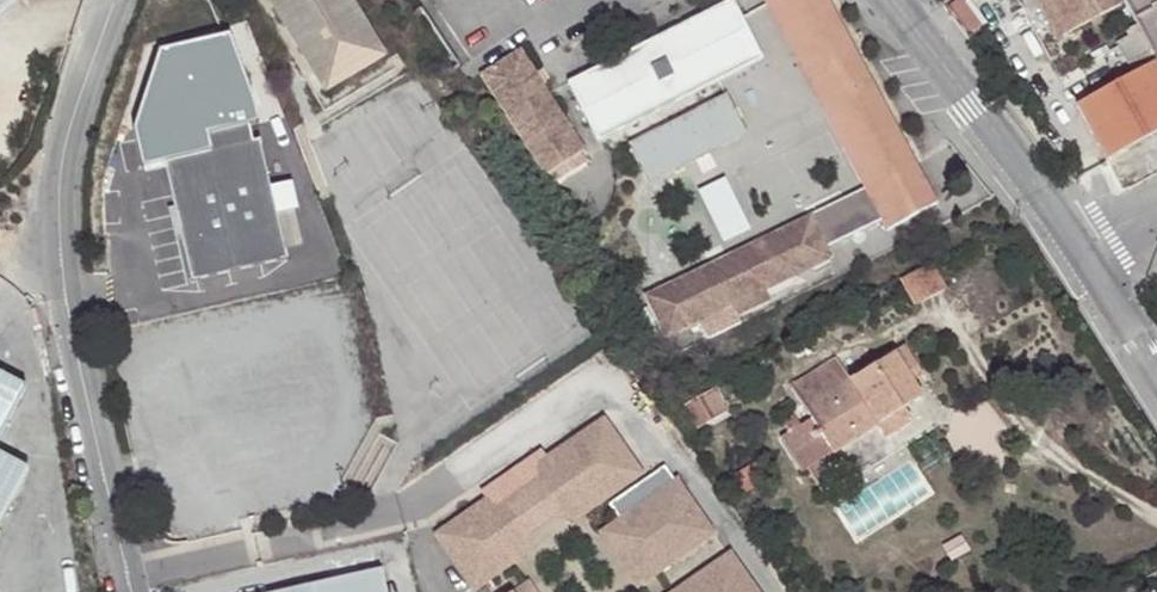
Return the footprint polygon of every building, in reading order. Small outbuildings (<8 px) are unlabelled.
[(15,0),(0,0),(0,13),(15,0)] [(329,93),(387,52),(352,0),(266,0),(329,93)] [(565,82),(595,144),(752,65),(734,30),(743,26),(739,19),(729,0),(565,82)] [(772,3),(823,105),(850,91),(855,101),(869,94),(824,0),(771,0),(772,3)] [(1055,0),(1041,0),(1060,34),(1071,28),(1055,0)] [(1071,28),(1113,5),(1110,0),(1055,0),(1071,28)] [(1155,62),(1156,66),(1156,0),(1121,0),(1155,62)] [(743,26),(734,30),(752,65),(761,60),(743,26)] [(542,87),(536,79),(519,53),(479,80),(546,179),(551,175),(579,156),(586,152),(545,92),(542,87)] [(1155,62),(1074,106),(1105,161),(1156,133),(1156,66),(1155,62)] [(542,75),(536,79),(542,87),(547,83),(542,75)] [(850,91),(823,105),(865,189),(899,172),(900,175),(908,171),(869,94),(855,101),(850,91)] [(725,97),(628,147),(649,185),(745,136),(725,97)] [(259,142),(163,164),(192,283),(287,261),(259,142)] [(579,156),(551,175),(558,185),(587,166),(579,156)] [(802,225),(816,252),(873,223),(879,235),(927,211),(908,171),(900,175),(899,172),(865,189),(800,221),(802,225)] [(732,242),(758,229),(732,177),(706,190),(732,242)] [(802,225),(647,303),(666,340),(727,309),(760,293),(821,262),(816,252),(802,225)] [(930,266),(903,279),(915,303),(942,290),(930,266)] [(760,293),(727,309),(736,328),(769,311),(760,293)] [(904,346),(892,354),(910,382),(922,375),(904,346)] [(798,425),(787,431),(780,435),(805,474),(834,456),(832,453),(875,427),(883,440),(909,423),(901,410),(920,398),(910,382),(892,354),(848,381),(840,386),(826,365),(791,387),(810,417),(798,425)] [(835,360),(826,365),(840,386),(848,381),(835,360)] [(0,373),(0,437),(26,387),(0,373)] [(783,424),(787,431),(798,425),(794,418),(783,424)] [(591,428),(527,474),(523,495),(541,521),(563,525),(627,479),(591,428)] [(20,488),(11,459),(0,453),(0,526),(20,488)] [(30,469),(11,459),(20,488),(30,469)] [(653,471),(598,510),(610,528),(609,529),(644,579),(701,538),(666,488),(653,471)] [(523,495),(499,512),(517,538),(541,521),(523,495)] [(477,509),(429,543),(463,591),(468,591),(513,560),(517,538),(499,512),(477,509)] [(644,579),(609,529),(593,540),(628,590),(644,579)] [(726,557),(677,591),(751,591),(726,557)] [(288,591),(384,591),(379,571),(288,591)]
